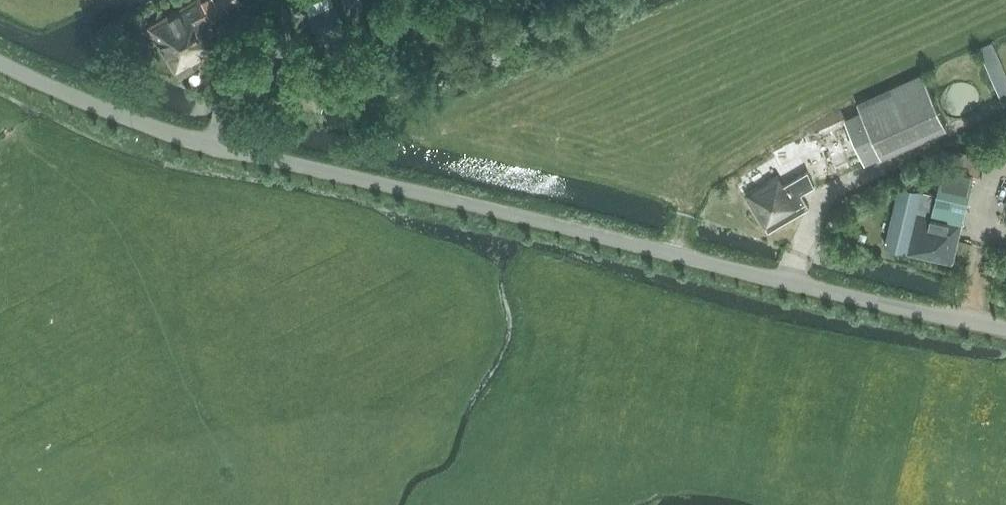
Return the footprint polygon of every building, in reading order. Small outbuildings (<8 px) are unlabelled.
[(242,0),(192,0),(148,26),(179,78),(189,72),(196,68),(193,63),(219,48),(210,32),(215,30),(210,22),(243,3),(242,0)] [(322,34),(346,22),(336,0),(306,0),(322,34)] [(365,5),(362,0),(340,0),(346,13),(365,5)] [(979,46),(1000,94),(1005,91),(1005,74),(991,41),(979,46)] [(864,163),(946,125),(923,74),(856,104),(860,113),(845,120),(864,163)] [(774,167),(740,186),(754,210),(751,215),(757,225),(762,224),(767,232),(801,212),(794,199),(803,195),(801,192),(835,176),(815,134),(774,152),(772,153),(779,167),(775,169),(774,167)] [(984,156),(968,152),(953,159),(952,167),(943,165),(938,181),(936,193),(921,190),(911,187),(899,184),(884,246),(896,248),(909,251),(909,253),(953,263),(962,222),(968,197),(973,173),(980,174),(984,156)] [(865,240),(867,233),(860,231),(858,238),(865,240)]
